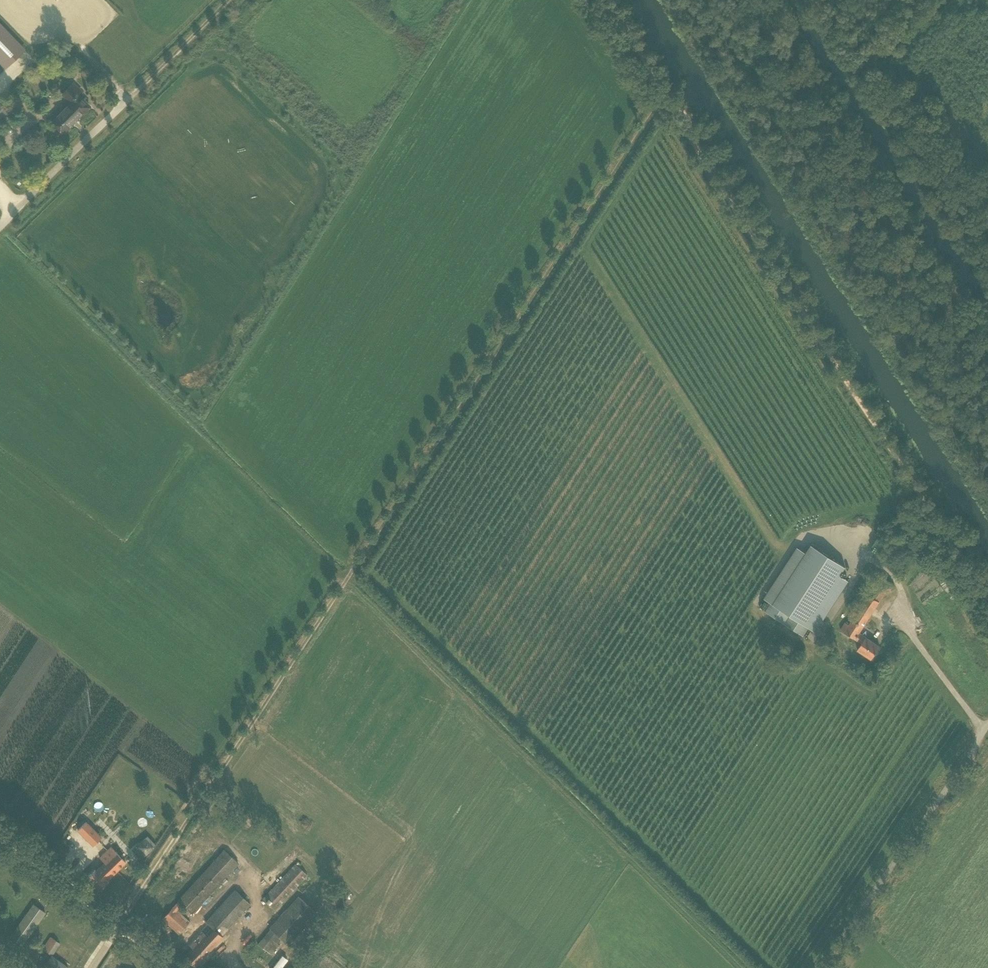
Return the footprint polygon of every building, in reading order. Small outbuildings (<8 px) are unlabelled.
[(1,63),(5,67),(25,49),(0,24),(0,62),(1,63)] [(52,122),(63,132),(89,106),(78,94),(81,91),(73,84),(63,94),(70,100),(60,111),(61,113),(52,122)] [(13,114),(0,100),(0,126),(13,114)] [(878,551),(887,538),(883,535),(874,548),(878,551)] [(807,625),(845,567),(811,545),(773,603),(772,602),(766,611),(803,635),(809,626),(807,625)] [(844,623),(839,630),(861,643),(857,650),(871,659),(880,646),(859,633),(879,601),(868,594),(848,625),(844,623)] [(93,845),(101,837),(86,822),(78,830),(93,845)] [(136,846),(145,856),(157,844),(147,835),(136,846)] [(125,862),(111,847),(101,857),(106,862),(96,871),(95,870),(87,877),(99,890),(107,882),(105,881),(125,862)] [(162,919),(179,934),(180,933),(190,923),(177,910),(182,904),(193,914),(239,863),(224,850),(177,901),(178,902),(162,919)] [(308,875),(296,863),(262,898),(275,910),(308,875)] [(206,921),(208,923),(191,943),(189,945),(192,948),(184,957),(195,967),(201,959),(227,931),(225,929),(249,903),(235,889),(206,921)] [(271,954),(279,945),(278,944),(281,939),(288,945),(317,913),(298,896),(269,928),(270,929),(258,944),(265,950),(271,954)] [(33,903),(10,936),(23,945),(46,912),(33,903)] [(50,936),(43,949),(53,955),(61,943),(50,936)] [(54,967),(68,967),(69,965),(51,957),(48,965),(54,967)] [(286,963),(280,958),(272,967),(282,967),(286,963)]
